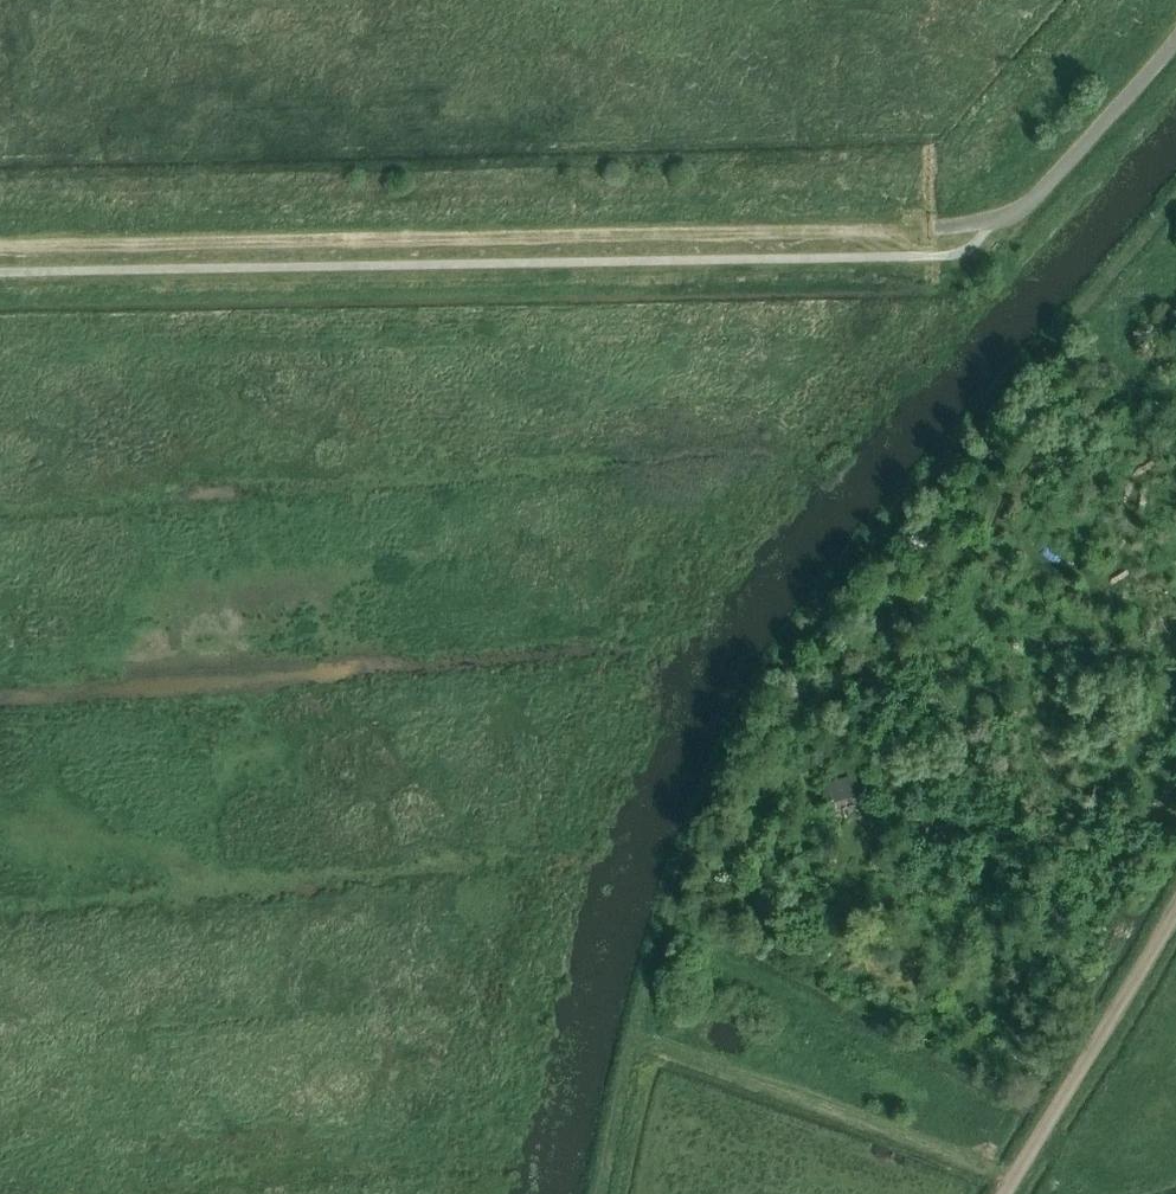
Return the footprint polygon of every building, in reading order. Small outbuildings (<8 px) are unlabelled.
[(857,775),(828,783),(833,803),(863,795),(857,775)]
